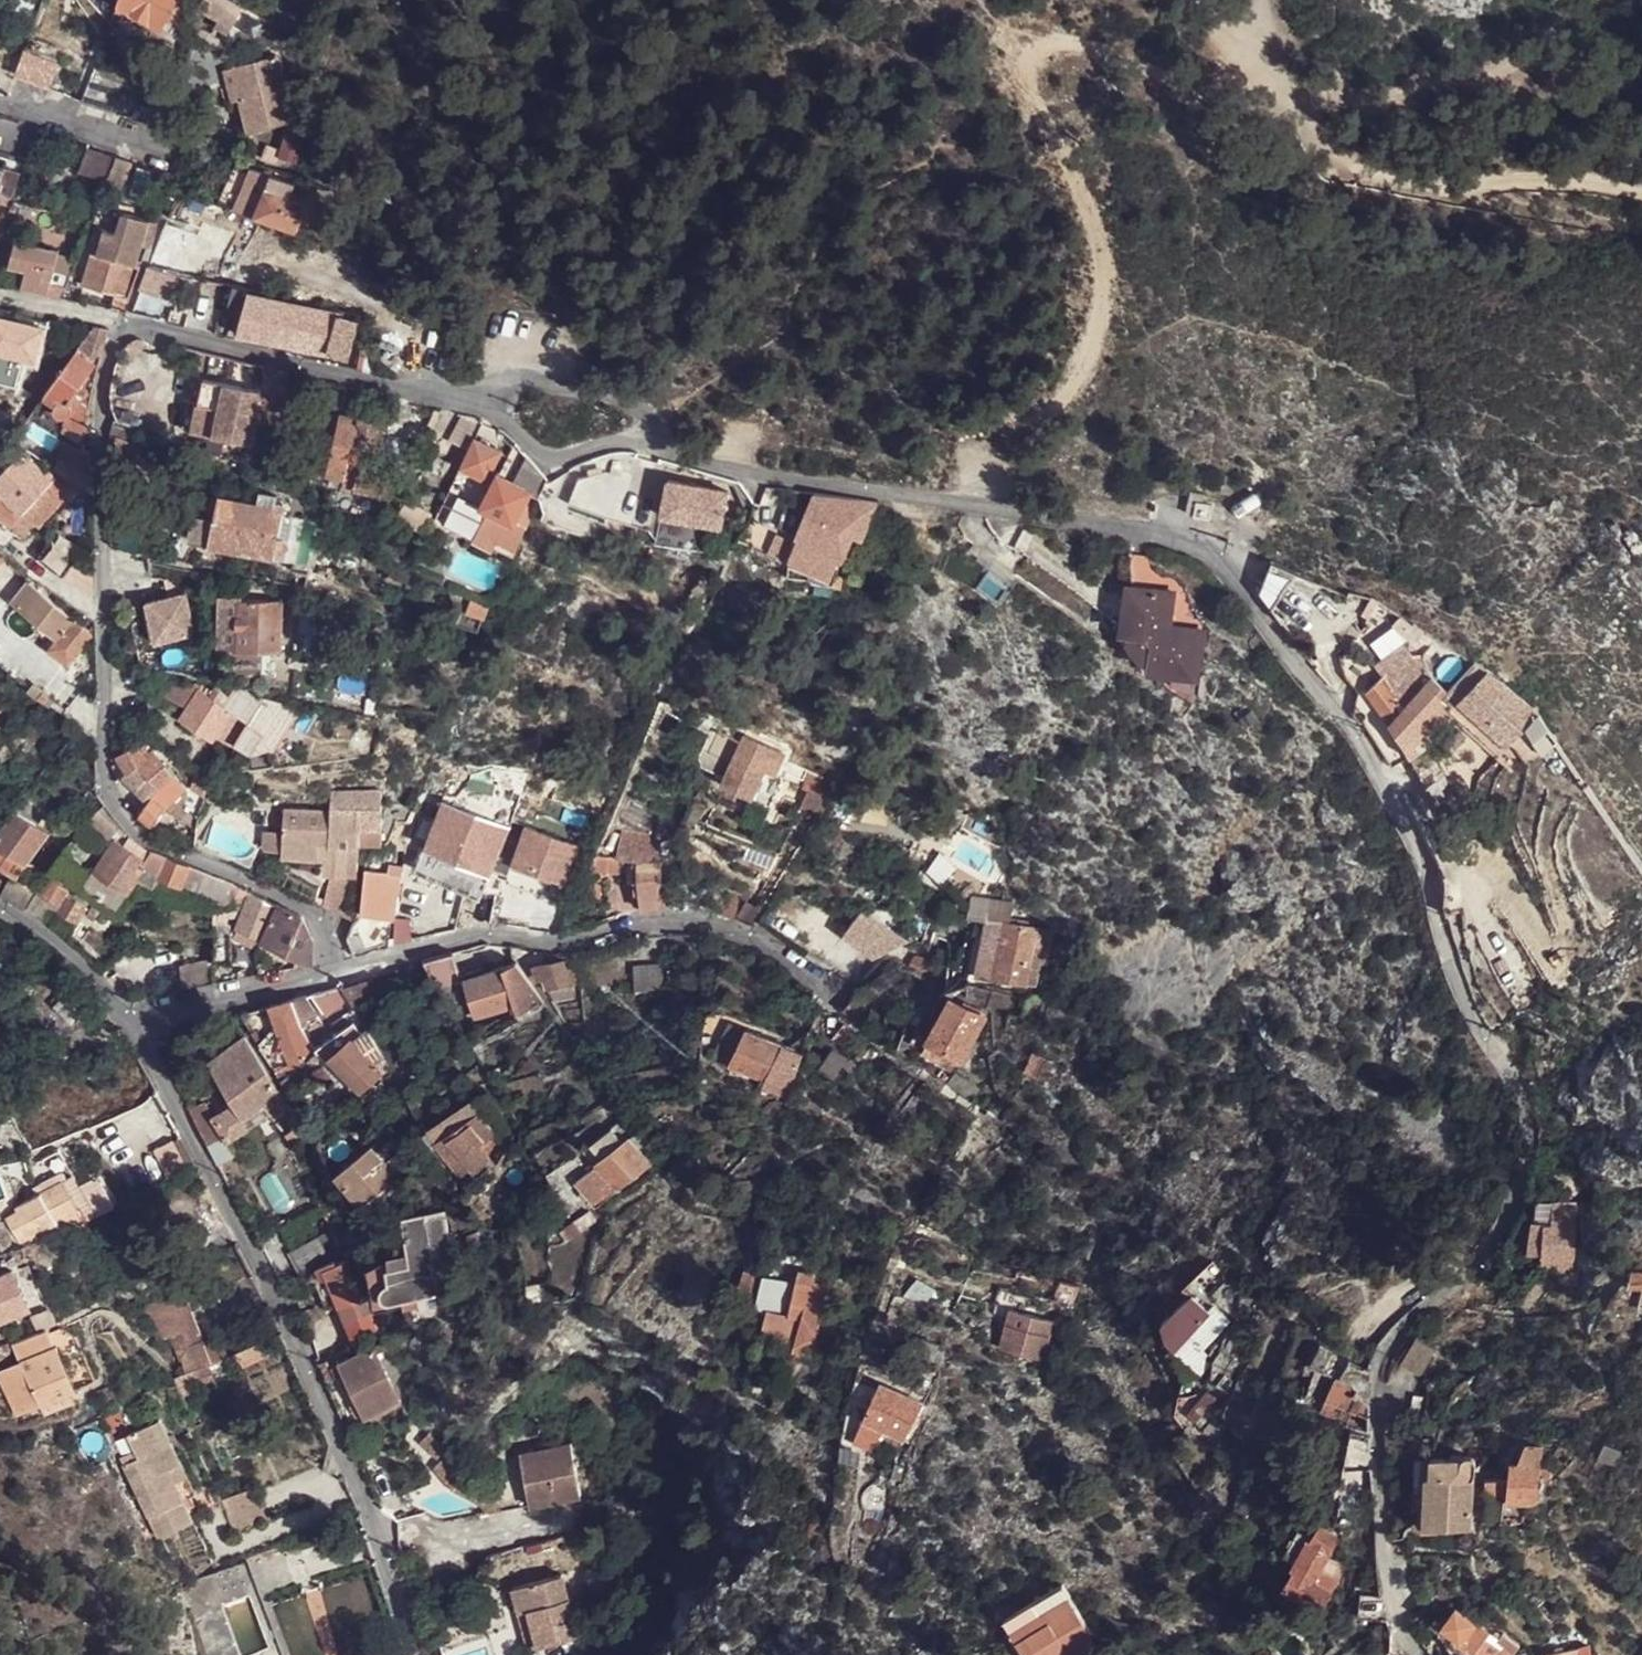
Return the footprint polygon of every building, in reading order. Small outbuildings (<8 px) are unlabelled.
[(119,2),(159,32),(178,0),(120,0),(119,2)] [(119,2),(116,11),(156,40),(159,32),(119,2)] [(207,6),(202,18),(226,32),(233,20),(207,6)] [(271,53),(229,68),(240,101),(248,131),(291,117),(271,53)] [(240,101),(229,68),(221,70),(232,104),(240,101)] [(83,101),(115,113),(123,88),(93,77),(83,101)] [(277,160),(298,163),(304,131),(283,128),(277,160)] [(114,156),(88,147),(79,172),(105,181),(114,156)] [(132,163),(114,156),(105,181),(104,184),(123,190),(132,163)] [(3,194),(12,198),(20,173),(0,167),(0,204),(3,194)] [(271,177),(252,170),(235,210),(254,218),(268,187),(271,177)] [(271,177),(268,187),(290,195),(296,181),(273,173),(271,177)] [(254,218),(297,234),(309,203),(290,195),(268,187),(254,218)] [(125,212),(100,203),(94,223),(101,226),(119,232),(125,212)] [(82,284),(84,284),(114,294),(123,297),(124,294),(134,265),(149,220),(125,212),(119,232),(101,226),(85,276),(82,284)] [(149,220),(134,265),(140,267),(158,223),(149,220)] [(151,266),(183,273),(198,278),(208,255),(199,253),(204,239),(187,233),(188,230),(167,222),(160,241),(151,266)] [(25,271),(21,286),(61,295),(71,271),(76,259),(58,255),(58,250),(15,242),(9,267),(25,271)] [(181,277),(183,273),(151,266),(141,289),(172,298),(175,291),(184,294),(188,280),(181,277)] [(61,295),(77,299),(84,284),(82,284),(85,276),(71,271),(61,295)] [(289,296),(317,303),(320,289),(293,282),(289,296)] [(248,290),(235,287),(230,306),(245,309),(250,290),(248,290)] [(339,313),(340,312),(256,291),(250,290),(245,309),(239,330),(328,352),(328,351),(339,313)] [(114,294),(111,306),(124,308),(129,296),(124,294),(123,297),(114,294)] [(360,320),(339,313),(328,351),(349,357),(360,320)] [(82,343),(77,352),(87,360),(90,356),(99,355),(100,355),(109,330),(94,326),(82,343)] [(360,367),(378,371),(372,350),(364,349),(360,367)] [(76,353),(44,395),(56,404),(69,414),(70,415),(88,428),(88,425),(87,405),(72,395),(93,365),(87,360),(77,352),(76,353)] [(262,388),(204,374),(199,398),(219,403),(213,428),(249,437),(255,414),(262,388)] [(283,393),(262,388),(255,414),(276,419),(283,393)] [(219,403),(199,398),(193,424),(213,428),(219,403)] [(69,414),(56,404),(55,407),(55,410),(56,412),(59,415),(62,416),(64,416),(67,415),(69,414)] [(339,413),(325,477),(344,481),(342,488),(383,498),(386,486),(396,488),(398,477),(388,475),(398,430),(357,421),(358,417),(339,413)] [(88,428),(70,415),(64,422),(82,436),(88,428)] [(500,455),(474,441),(460,469),(486,483),(500,455)] [(59,459),(54,468),(92,494),(91,475),(85,472),(90,451),(84,450),(67,442),(58,458),(59,459)] [(551,477),(514,444),(482,510),(487,512),(476,535),(496,545),(516,554),(535,512),(521,505),(528,491),(540,499),(551,477)] [(0,473),(0,494),(21,514),(49,483),(20,454),(0,473)] [(730,492),(671,480),(664,515),(724,526),(730,492)] [(49,483),(21,514),(23,516),(35,528),(64,496),(49,483)] [(0,494),(0,520),(10,529),(23,516),(21,514),(0,494)] [(881,502),(818,495),(794,547),(786,564),(827,582),(837,560),(850,567),(881,502)] [(289,512),(224,498),(217,528),(198,524),(193,542),(279,559),(289,512)] [(482,510),(458,499),(446,523),(446,524),(445,526),(445,527),(446,529),(446,530),(447,531),(449,532),(449,533),(472,544),(476,535),(487,512),(482,510)] [(35,528),(23,516),(10,529),(23,541),(35,528)] [(472,544),(492,553),(496,545),(476,535),(472,544)] [(786,564),(794,547),(777,539),(770,556),(786,564)] [(50,542),(37,560),(61,577),(74,559),(50,542)] [(94,576),(74,559),(61,577),(96,597),(94,576)] [(21,606),(59,638),(75,619),(36,588),(21,606)] [(187,588),(147,597),(156,636),(196,626),(187,588)] [(1145,678),(1197,688),(1205,636),(1173,629),(1176,596),(1125,588),(1117,640),(1126,640),(1125,647),(1146,671),(1145,678)] [(486,620),(492,605),(472,597),(466,614),(486,620)] [(282,603),(239,601),(239,653),(282,654),(282,603)] [(94,636),(75,619),(59,638),(53,645),(72,660),(94,636)] [(69,666),(72,660),(53,645),(50,649),(69,666)] [(202,672),(212,670),(211,659),(201,660),(202,672)] [(1450,686),(1468,701),(1483,685),(1490,676),(1471,662),(1450,686)] [(1362,686),(1384,720),(1402,701),(1385,676),(1381,669),(1362,686)] [(189,706),(203,686),(179,673),(166,690),(189,706)] [(1402,701),(1384,720),(1398,741),(1404,753),(1424,740),(1422,738),(1428,732),(1440,720),(1458,702),(1445,690),(1429,673),(1425,677),(1402,701)] [(1490,676),(1483,685),(1525,723),(1527,729),(1507,742),(1520,761),(1554,736),(1539,711),(1490,676)] [(184,713),(186,714),(215,734),(221,739),(222,737),(233,744),(250,720),(249,719),(227,703),(234,694),(220,684),(213,693),(203,686),(189,706),(184,713)] [(239,686),(238,687),(234,694),(227,703),(249,719),(250,720),(252,721),(237,742),(253,753),(279,745),(305,709),(239,686)] [(376,712),(377,699),(368,698),(367,711),(376,712)] [(765,768),(773,774),(782,754),(741,737),(734,753),(765,768)] [(0,746),(0,761),(9,752),(3,743),(0,746)] [(140,745),(117,755),(127,771),(139,766),(147,757),(140,745)] [(147,757),(139,766),(160,789),(175,774),(153,752),(147,757)] [(765,768),(734,753),(720,780),(752,795),(765,768)] [(127,771),(150,803),(154,796),(160,789),(139,766),(127,771)] [(209,777),(200,772),(192,790),(205,798),(209,777)] [(96,794),(88,788),(79,799),(86,806),(96,794)] [(821,797),(822,795),(814,790),(804,813),(810,817),(821,797)] [(34,802),(24,794),(13,809),(18,813),(24,815),(34,802)] [(94,812),(103,801),(96,794),(86,806),(94,812)] [(828,798),(822,795),(821,797),(810,817),(817,820),(828,798)] [(150,803),(142,813),(154,821),(166,805),(154,796),(150,803)] [(94,812),(87,819),(109,838),(122,823),(104,800),(103,801),(94,812)] [(45,810),(34,802),(24,815),(35,823),(45,810)] [(381,844),(382,809),(356,809),(356,805),(346,804),(345,812),(283,810),(282,831),(281,850),(280,858),(322,861),(357,864),(359,845),(372,846),(372,843),(381,844)] [(437,810),(425,863),(497,879),(509,826),(437,810)] [(24,815),(18,813),(0,835),(0,849),(24,864),(49,832),(35,823),(24,815)] [(674,852),(688,819),(678,816),(663,851),(674,852)] [(568,890),(581,845),(522,828),(509,874),(568,890)] [(281,850),(282,831),(266,831),(264,849),(281,850)] [(629,914),(659,904),(663,851),(652,851),(651,841),(612,834),(609,861),(625,863),(626,875),(629,914)] [(96,868),(130,888),(136,879),(148,860),(115,839),(96,868)] [(17,876),(24,864),(0,849),(0,865),(17,876)] [(155,850),(148,860),(150,862),(149,865),(159,869),(165,854),(155,850)] [(190,864),(165,854),(159,869),(156,876),(158,877),(181,887),(190,864)] [(419,878),(481,905),(489,886),(428,859),(419,878)] [(148,860),(136,879),(151,888),(158,877),(156,876),(159,869),(149,865),(150,862),(148,860)] [(357,864),(322,861),(322,873),(356,876),(357,864)] [(587,861),(581,872),(609,874),(609,861),(587,861)] [(609,861),(609,874),(626,875),(625,863),(609,861)] [(197,893),(205,870),(190,864),(181,887),(197,893)] [(85,885),(119,906),(130,888),(96,868),(85,885)] [(402,874),(368,869),(365,893),(400,898),(402,874)] [(205,870),(197,893),(220,901),(234,894),(237,884),(205,870)] [(37,896),(59,908),(65,896),(68,891),(46,878),(37,896)] [(22,910),(31,894),(32,893),(9,880),(0,895),(0,898),(22,910)] [(237,884),(234,894),(245,898),(248,888),(237,884)] [(323,909),(358,922),(359,918),(360,914),(351,911),(355,896),(329,890),(322,906),(323,909)] [(238,929),(261,939),(278,905),(251,891),(238,929)] [(400,898),(365,893),(361,910),(360,914),(359,918),(397,923),(400,898)] [(31,905),(52,918),(56,912),(59,908),(37,896),(31,905)] [(85,909),(65,896),(59,908),(56,912),(76,924),(85,909)] [(986,898),(982,916),(1007,922),(1011,904),(986,898)] [(278,905),(261,939),(297,956),(315,964),(314,937),(302,917),(278,905)] [(234,908),(215,909),(214,932),(230,932),(234,908)] [(97,916),(91,912),(88,918),(93,921),(97,916)] [(982,916),(970,972),(1023,983),(1026,972),(1044,975),(1053,932),(1007,922),(982,916)] [(845,942),(873,966),(892,946),(865,921),(845,942)] [(230,932),(214,932),(213,964),(212,967),(229,967),(230,932)] [(292,969),(315,964),(297,956),(292,969)] [(444,959),(424,963),(435,981),(460,974),(455,956),(444,959)] [(182,990),(212,985),(212,967),(213,964),(178,969),(182,990)] [(563,966),(543,971),(548,993),(569,987),(576,987),(573,972),(564,974),(563,966)] [(478,1016),(507,1007),(510,1022),(537,1008),(510,969),(506,968),(468,977),(478,1016)] [(662,998),(661,972),(635,972),(635,997),(662,998)] [(374,977),(343,987),(353,1005),(379,997),(374,977)] [(992,995),(955,985),(949,996),(986,1015),(992,995)] [(358,1093),(388,1069),(353,1005),(343,987),(316,995),(336,1030),(316,1046),(358,1093)] [(546,994),(557,1007),(572,1004),(569,987),(548,993),(546,994)] [(986,1015),(949,996),(922,1043),(928,1047),(958,1064),(961,1066),(989,1016),(986,1015)] [(312,1029),(300,999),(292,1001),(304,1032),(312,1029)] [(292,1001),(272,1006),(243,1014),(274,1062),(297,1054),(310,1048),(304,1032),(292,1001)] [(729,1062),(744,1028),(724,1022),(714,1049),(729,1062)] [(802,1053),(744,1028),(729,1062),(766,1079),(789,1088),(802,1053)] [(277,1085),(246,1035),(206,1061),(235,1107),(238,1110),(256,1099),(263,1109),(269,1119),(284,1109),(271,1089),(277,1085)] [(958,1064),(928,1047),(923,1056),(951,1074),(958,1064)] [(815,1071),(843,1089),(856,1066),(848,1061),(828,1049),(815,1071)] [(1033,1075),(1040,1058),(1030,1053),(1021,1069),(1033,1075)] [(1052,1085),(1058,1073),(1048,1067),(1042,1079),(1052,1085)] [(969,1104),(976,1094),(952,1075),(945,1085),(969,1104)] [(789,1088),(766,1079),(763,1089),(785,1098),(789,1088)] [(235,1107),(214,1119),(227,1145),(250,1131),(244,1121),(263,1109),(256,1099),(238,1110),(235,1107)] [(207,1105),(192,1112),(220,1165),(234,1158),(227,1145),(214,1119),(207,1105)] [(439,1140),(481,1114),(474,1105),(434,1129),(439,1140)] [(481,1114),(439,1140),(462,1175),(490,1158),(483,1145),(495,1137),(481,1114)] [(600,1159),(622,1143),(610,1126),(588,1143),(600,1159)] [(600,1159),(597,1162),(618,1189),(648,1166),(629,1139),(622,1143),(600,1159)] [(174,1144),(154,1153),(166,1181),(196,1168),(185,1143),(175,1147),(174,1144)] [(387,1189),(395,1181),(371,1150),(336,1177),(362,1210),(387,1189)] [(618,1189),(597,1162),(574,1179),(593,1206),(618,1189)] [(15,1211),(3,1219),(12,1238),(17,1238),(27,1235),(77,1214),(82,1222),(101,1214),(83,1175),(14,1204),(15,1211)] [(387,1189),(362,1210),(376,1226),(401,1206),(387,1189)] [(445,1210),(403,1216),(409,1262),(387,1266),(389,1280),(386,1280),(384,1282),(381,1287),(381,1290),(381,1293),(384,1296),(386,1298),(389,1299),(437,1292),(434,1278),(455,1276),(445,1210)] [(560,1228),(568,1237),(592,1220),(584,1210),(560,1228)] [(77,1214),(27,1235),(31,1244),(82,1222),(77,1214)] [(1577,1230),(1546,1229),(1545,1270),(1574,1272),(1577,1230)] [(318,1237),(290,1252),(301,1276),(331,1262),(318,1237)] [(349,1266),(324,1275),(353,1343),(375,1333),(349,1266)] [(0,1274),(0,1320),(30,1306),(14,1268),(0,1274)] [(810,1270),(796,1269),(794,1292),(793,1319),(791,1344),(801,1345),(801,1339),(806,1339),(807,1318),(821,1319),(822,1293),(809,1292),(810,1270)] [(755,1275),(745,1270),(739,1286),(750,1290),(755,1275)] [(809,1292),(822,1293),(824,1271),(810,1270),(809,1292)] [(1625,1274),(1623,1289),(1631,1291),(1629,1301),(1636,1301),(1635,1309),(1641,1309),(1641,1274),(1625,1274)] [(324,1275),(311,1281),(340,1349),(353,1343),(324,1275)] [(527,1281),(528,1299),(555,1295),(554,1279),(527,1281)] [(1055,1283),(1050,1308),(1069,1315),(1076,1289),(1055,1283)] [(793,1319),(794,1292),(762,1289),(760,1317),(781,1318),(793,1319)] [(1030,1300),(1011,1295),(1008,1308),(1026,1314),(1030,1300)] [(179,1297),(142,1311),(146,1321),(183,1307),(179,1297)] [(1203,1353),(1231,1328),(1213,1310),(1209,1314),(1194,1298),(1161,1329),(1164,1342),(1200,1379),(1211,1369),(1206,1363),(1210,1359),(1203,1353)] [(146,1321),(156,1344),(174,1337),(192,1330),(183,1307),(146,1321)] [(31,1317),(38,1333),(57,1324),(50,1308),(31,1317)] [(1026,1314),(1008,1308),(995,1348),(1039,1362),(1051,1322),(1026,1314)] [(793,1319),(781,1318),(780,1324),(765,1323),(764,1343),(791,1344),(793,1319)] [(801,1339),(801,1345),(819,1346),(821,1319),(807,1318),(806,1339),(801,1339)] [(192,1330),(174,1337),(182,1362),(189,1352),(201,1348),(195,1329),(192,1330)] [(14,1349),(17,1347),(12,1337),(6,1339),(3,1332),(0,1334),(0,1355),(14,1349)] [(41,1406),(25,1369),(60,1355),(49,1334),(17,1347),(14,1349),(18,1361),(21,1361),(22,1364),(0,1372),(0,1379),(16,1418),(41,1406)] [(1425,1338),(1403,1356),(1415,1374),(1440,1355),(1425,1338)] [(221,1342),(204,1347),(211,1367),(227,1360),(221,1342)] [(198,1373),(211,1367),(204,1347),(201,1348),(189,1352),(182,1362),(181,1365),(186,1379),(198,1373)] [(1365,1372),(1334,1350),(1324,1362),(1336,1372),(1328,1388),(1347,1405),(1352,1401),(1367,1413),(1365,1372)] [(374,1352),(363,1357),(372,1378),(384,1372),(374,1352)] [(60,1355),(25,1369),(41,1406),(45,1414),(76,1400),(74,1393),(76,1392),(60,1355)] [(363,1357),(341,1367),(365,1419),(386,1410),(372,1378),(363,1357)] [(372,1378),(386,1410),(400,1405),(384,1372),(372,1378)] [(186,1379),(175,1383),(182,1398),(191,1396),(203,1392),(198,1373),(186,1379)] [(1203,1432),(1215,1421),(1227,1411),(1232,1402),(1238,1387),(1224,1379),(1186,1418),(1203,1432)] [(924,1399),(883,1380),(864,1421),(885,1430),(906,1440),(924,1399)] [(1341,1417),(1367,1423),(1367,1413),(1352,1401),(1347,1405),(1328,1388),(1318,1414),(1338,1422),(1341,1417)] [(1426,1399),(1414,1397),(1411,1414),(1423,1415),(1426,1399)] [(164,1444),(172,1442),(161,1421),(155,1425),(164,1444)] [(885,1430),(864,1421),(854,1443),(875,1452),(885,1430)] [(1203,1432),(1225,1453),(1235,1441),(1215,1421),(1203,1432)] [(148,1480),(169,1469),(183,1466),(172,1442),(164,1444),(155,1425),(144,1429),(128,1437),(148,1480)] [(447,1453),(427,1434),(419,1444),(438,1462),(431,1469),(450,1492),(467,1478),(447,1453)] [(1617,1449),(1599,1441),(1591,1459),(1609,1467),(1617,1449)] [(574,1445),(523,1454),(532,1505),(583,1496),(574,1445)] [(1518,1450),(1515,1463),(1539,1464),(1539,1451),(1540,1445),(1521,1445),(1518,1450)] [(1428,1477),(1422,1477),(1420,1527),(1470,1530),(1472,1464),(1469,1461),(1463,1460),(1459,1464),(1428,1462),(1428,1477)] [(1515,1463),(1509,1463),(1509,1480),(1508,1493),(1507,1502),(1522,1503),(1537,1503),(1538,1476),(1539,1464),(1515,1463)] [(169,1469),(175,1483),(190,1479),(183,1466),(169,1469)] [(148,1480),(134,1485),(150,1520),(184,1505),(175,1483),(169,1469),(148,1480)] [(1538,1476),(1537,1503),(1542,1504),(1547,1500),(1548,1477),(1538,1476)] [(1484,1488),(1489,1493),(1502,1493),(1508,1493),(1509,1480),(1485,1479),(1483,1482),(1484,1488)] [(1238,1506),(1245,1490),(1235,1481),(1223,1493),(1238,1506)] [(262,1491),(237,1501),(247,1528),(273,1519),(262,1491)] [(1508,1493),(1502,1493),(1502,1520),(1517,1521),(1518,1521),(1522,1517),(1522,1503),(1507,1502),(1508,1493)] [(189,1515),(184,1505),(150,1520),(153,1528),(159,1539),(172,1534),(193,1525),(189,1515)] [(193,1525),(172,1534),(188,1576),(212,1566),(193,1525)] [(1338,1543),(1319,1532),(1313,1542),(1299,1568),(1284,1593),(1321,1613),(1332,1593),(1316,1583),(1330,1558),(1338,1543)] [(1299,1533),(1284,1560),(1299,1568),(1313,1542),(1299,1533)] [(1330,1558),(1316,1583),(1332,1593),(1347,1567),(1330,1558)] [(216,1654),(281,1654),(249,1561),(191,1581),(216,1654)] [(565,1576),(514,1589),(521,1615),(529,1612),(528,1609),(570,1599),(565,1576)] [(1062,1595),(1003,1630),(1018,1654),(1064,1654),(1060,1648),(1085,1634),(1062,1595)] [(1388,1623),(1389,1620),(1382,1601),(1360,1595),(1358,1621),(1388,1623)] [(528,1609),(529,1612),(538,1649),(580,1638),(570,1599),(528,1609)] [(1457,1609),(1442,1628),(1459,1641),(1474,1621),(1457,1609)] [(521,1615),(530,1651),(538,1649),(529,1612),(521,1615)] [(1459,1641),(1479,1654),(1497,1654),(1503,1644),(1492,1635),(1474,1621),(1459,1641)] [(1492,1635),(1503,1644),(1497,1654),(1512,1654),(1518,1648),(1504,1635),(1503,1637),(1494,1631),(1492,1635)] [(1085,1634),(1060,1648),(1064,1654),(1096,1654),(1085,1634)] [(1590,1647),(1576,1649),(1577,1654),(1592,1654),(1590,1647)]
